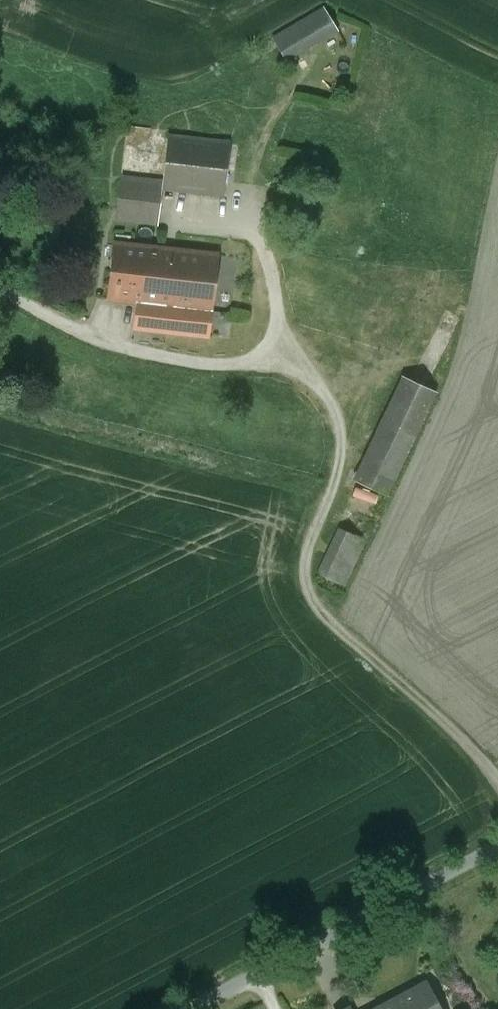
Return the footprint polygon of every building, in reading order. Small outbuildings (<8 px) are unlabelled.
[(325,8),(273,39),(286,60),(337,29),(325,8)] [(230,143),(168,136),(163,183),(162,188),(224,194),(230,143)] [(153,176),(121,172),(116,218),(158,223),(162,188),(163,183),(160,182),(153,176)] [(219,254),(114,242),(107,298),(137,301),(212,310),(219,254)] [(212,310),(137,301),(134,327),(209,336),(212,310)] [(404,376),(361,466),(354,479),(387,494),(436,391),(404,376)] [(365,540),(340,528),(318,573),(344,585),(365,540)] [(395,1000),(394,999),(374,1008),(442,1008),(428,983),(395,1000)]
